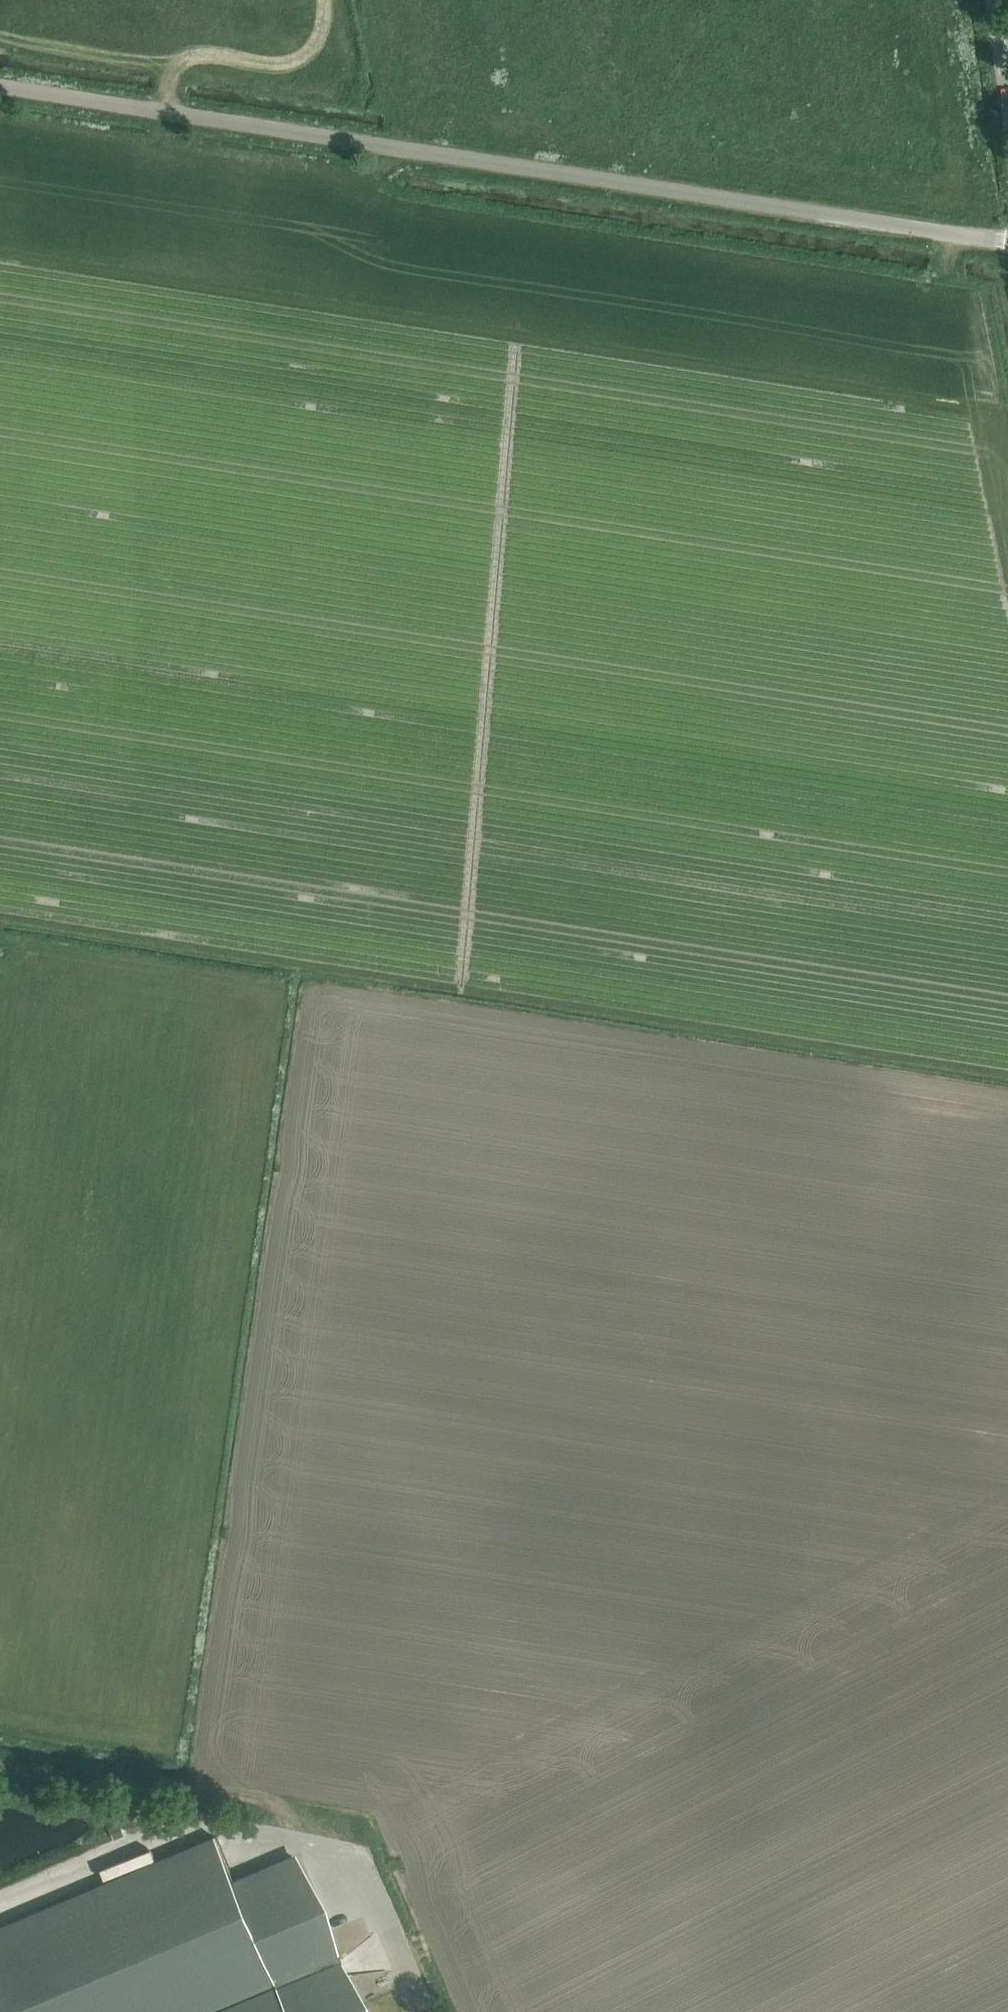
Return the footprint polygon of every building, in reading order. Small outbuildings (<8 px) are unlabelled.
[(292,1856),(234,1881),(216,1837),(0,1927),(0,2011),(358,2011),(292,1856)]
